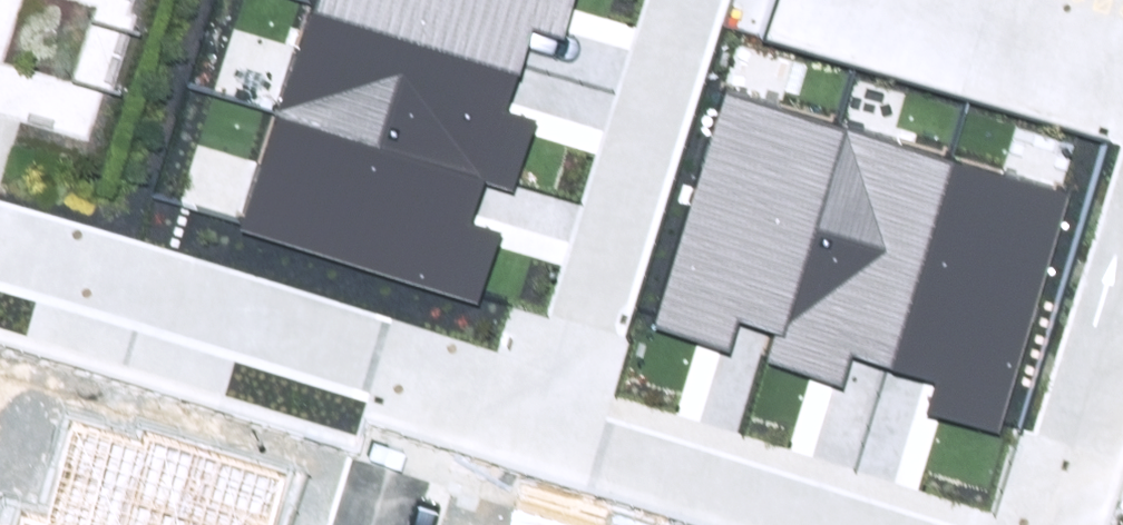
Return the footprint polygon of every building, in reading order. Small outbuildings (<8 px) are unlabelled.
[(313,12),(518,76),(535,24),(563,33),(574,0),(317,0),(313,12)] [(313,12),(279,118),(486,183),(511,191),(532,128),(504,119),(518,76),(313,12)] [(722,99),(654,330),(732,353),(741,322),(779,333),(838,133),(722,99)] [(279,118),(244,226),(480,300),(500,237),(472,229),(486,183),(279,118)] [(779,333),(771,359),(850,382),(859,351),(895,362),(954,166),(838,133),(779,333)] [(930,408),(1006,431),(1077,200),(954,166),(895,362),(939,377),(930,408)]
